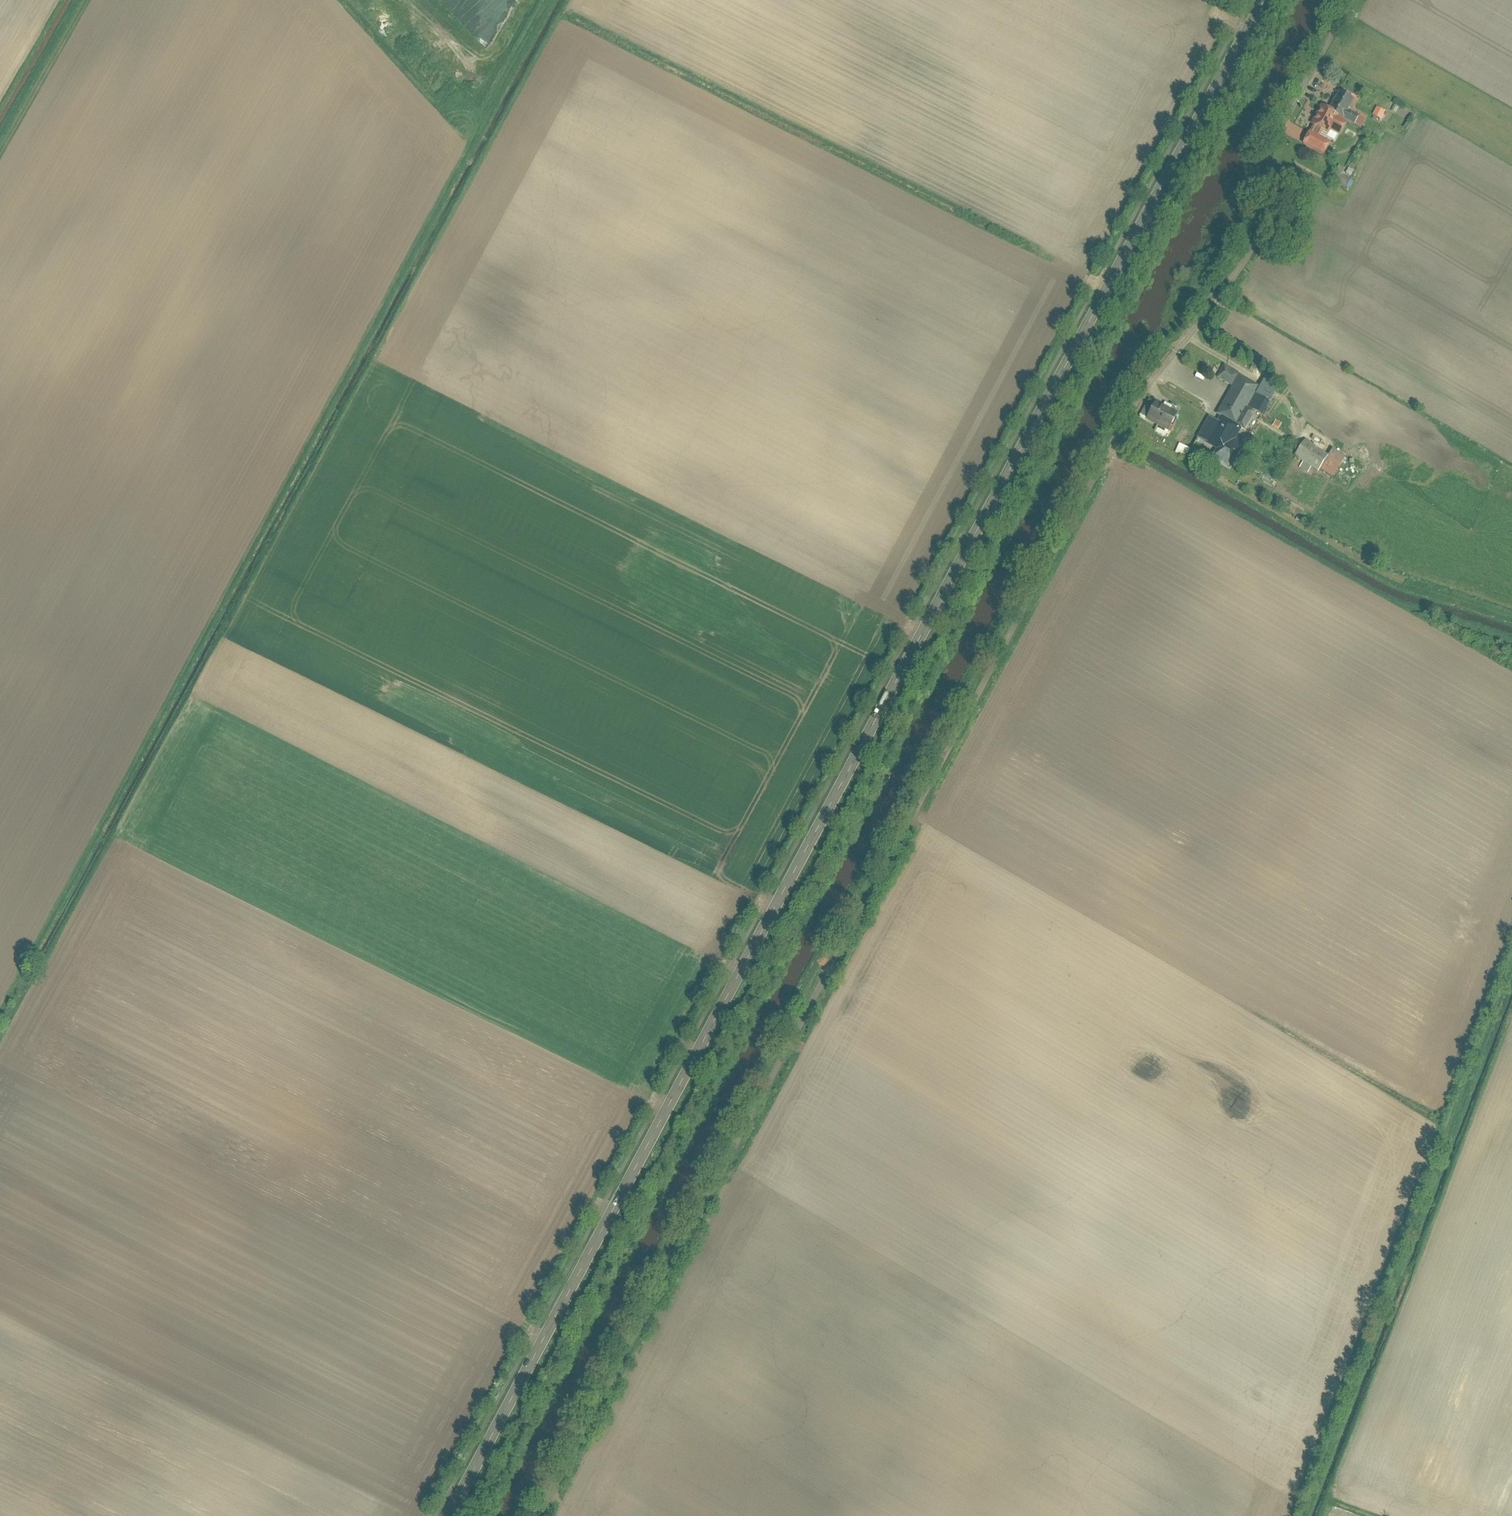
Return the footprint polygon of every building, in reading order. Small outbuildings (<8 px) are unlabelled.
[(1343,97),(1329,90),(1318,110),(1336,119),(1343,123),(1348,113),(1337,107),(1343,97)] [(1318,110),(1312,106),(1292,142),(1314,154),(1321,141),(1316,138),(1321,128),(1329,133),(1336,119),(1318,110)] [(1383,120),(1387,112),(1378,107),(1374,115),(1383,120)] [(1286,382),(1266,371),(1260,383),(1228,367),(1222,379),(1237,386),(1220,419),(1213,415),(1200,440),(1219,450),(1213,461),(1233,471),(1248,444),(1240,440),(1246,430),(1249,431),(1259,411),(1264,414),(1271,401),(1275,403),(1286,382)] [(1182,415),(1159,403),(1149,422),(1172,434),(1182,415)] [(1319,451),(1297,437),(1286,453),(1321,475),(1336,453),(1323,445),(1319,451)] [(1180,454),(1190,456),(1193,446),(1182,443),(1180,454)]
